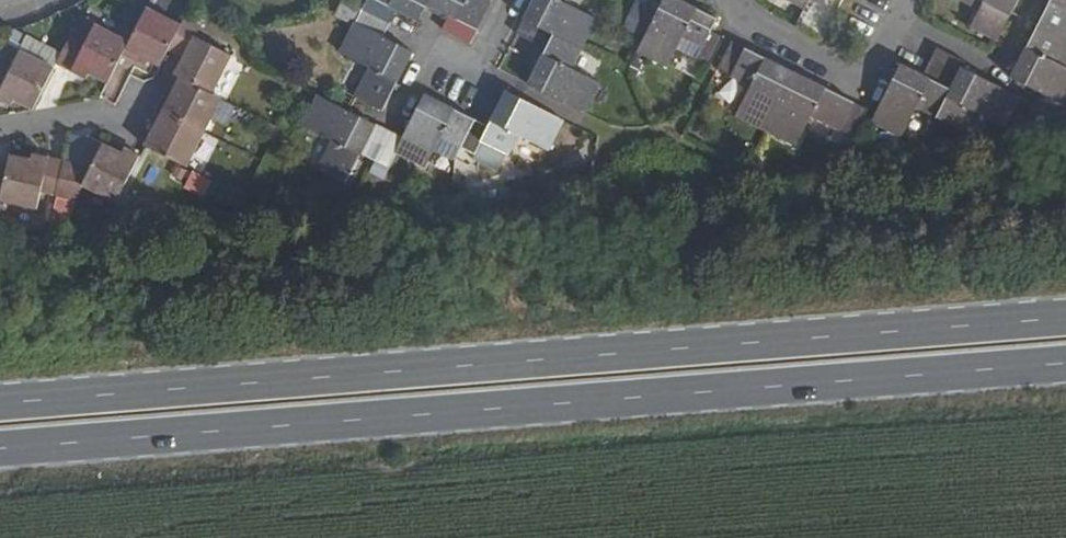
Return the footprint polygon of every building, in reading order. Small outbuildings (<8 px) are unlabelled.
[(334,53),(361,66),(347,95),(378,111),(408,52),(381,37),(395,11),(416,21),(424,6),(443,16),(436,28),(465,44),(488,0),(361,0),(334,53)] [(582,52),(601,16),(569,0),(534,0),(516,36),(543,50),(524,85),(585,117),(601,87),(571,72),(582,52)] [(659,2),(633,50),(664,65),(679,37),(700,48),(694,59),(709,68),(725,37),(711,29),(717,18),(681,0),(656,0),(659,2)] [(850,0),(787,0),(819,17),(812,34),(828,42),(850,0)] [(1015,0),(958,0),(975,10),(967,27),(993,42),(1015,0)] [(1008,78),(1035,93),(1027,108),(1055,123),(1065,104),(1065,0),(1049,0),(1008,78)] [(633,5),(621,26),(634,34),(647,12),(633,5)] [(171,47),(182,25),(145,6),(130,36),(121,52),(136,59),(138,55),(161,67),(171,47)] [(121,52),(130,36),(81,12),(57,60),(89,76),(92,71),(107,79),(121,52)] [(215,91),(233,52),(197,33),(202,23),(187,15),(182,25),(171,47),(185,54),(177,72),(183,75),(215,91)] [(56,62),(6,38),(0,50),(0,96),(11,102),(14,96),(33,106),(56,62)] [(767,134),(797,75),(733,41),(716,73),(750,90),(735,117),(767,134)] [(1024,99),(934,50),(921,75),(901,63),(871,123),(897,138),(908,119),(931,131),(938,119),(979,141),(989,121),(1006,130),(1024,99)] [(206,130),(224,95),(215,91),(183,75),(173,95),(166,92),(159,107),(206,130)] [(870,112),(797,75),(767,134),(797,149),(811,122),(852,144),(870,112)] [(421,173),(436,141),(468,158),(475,145),(505,160),(517,138),(547,154),(563,122),(503,91),(483,129),(419,96),(398,137),(311,95),(295,124),(324,139),(308,172),(338,187),(354,157),(381,171),(389,157),(421,173)] [(188,164),(206,130),(159,107),(152,120),(158,124),(147,144),(188,164)] [(120,202),(142,154),(128,146),(125,151),(89,135),(76,162),(64,160),(56,195),(74,199),(82,184),(120,202)] [(64,160),(31,152),(30,159),(9,153),(7,163),(0,193),(0,199),(35,206),(38,192),(56,195),(64,160)]
